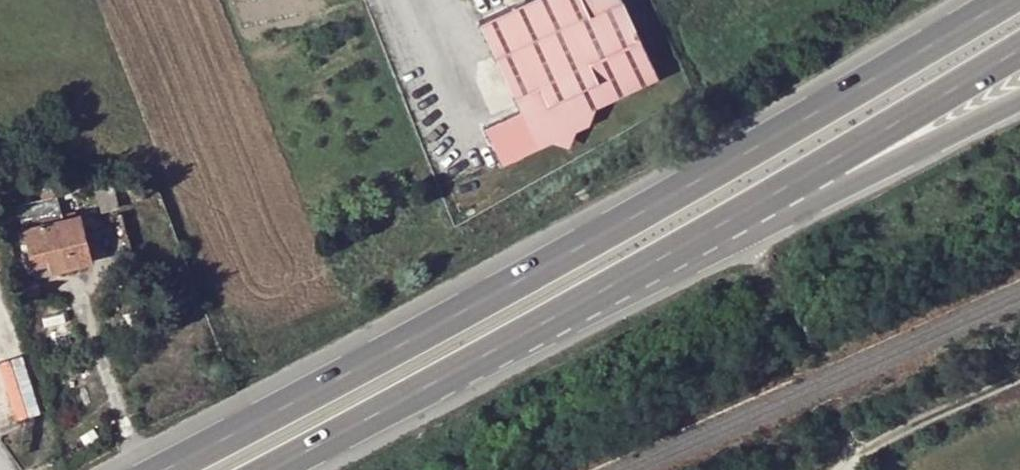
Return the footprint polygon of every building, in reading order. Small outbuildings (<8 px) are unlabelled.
[(519,107),(473,128),(491,168),(550,140),(576,128),(589,122),(583,110),(596,104),(657,76),(621,0),(521,0),(478,20),(519,107)] [(632,0),(621,0),(633,24),(641,19),(632,0)] [(589,122),(596,104),(583,110),(589,122)] [(550,140),(569,147),(576,128),(550,140)] [(118,207),(111,181),(96,186),(103,212),(118,207)] [(79,213),(62,217),(56,195),(19,204),(30,249),(36,275),(92,261),(79,213)] [(39,409),(19,351),(0,357),(0,370),(16,417),(39,409)]
